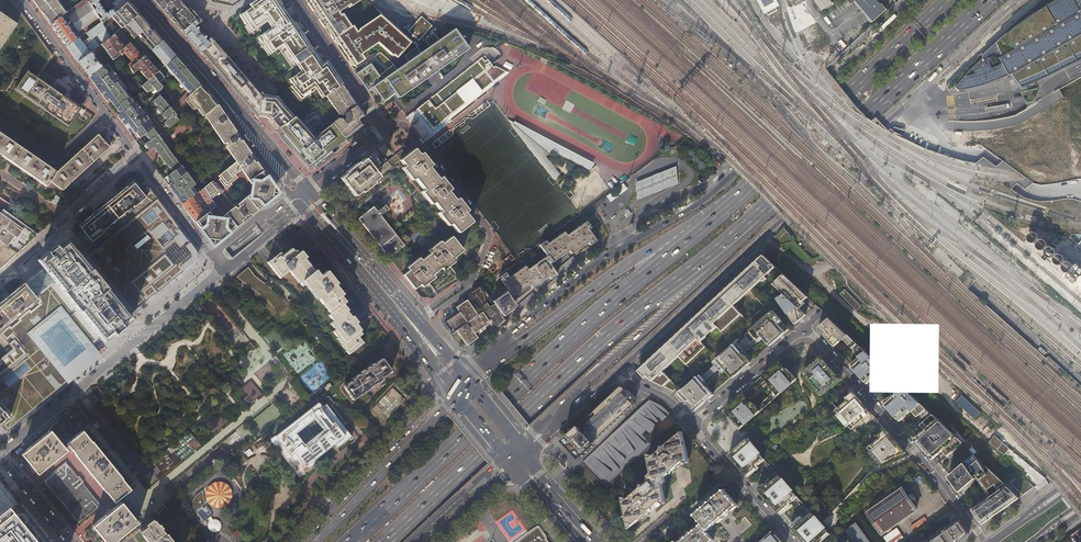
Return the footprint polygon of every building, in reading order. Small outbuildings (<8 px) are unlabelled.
[(12,0),(0,0),(0,107),(10,114),(24,95),(68,125),(80,108),(36,77),(52,55),(12,0)] [(40,10),(54,0),(32,0),(40,10)] [(50,24),(65,13),(55,0),(54,0),(40,10),(50,24)] [(67,47),(79,38),(85,33),(101,22),(100,19),(97,15),(94,10),(91,5),(89,2),(88,0),(83,0),(65,13),(50,24),(67,47)] [(128,1),(127,0),(115,0),(112,3),(114,6),(112,9),(112,8),(107,12),(105,12),(99,2),(99,0),(91,0),(89,2),(91,5),(93,4),(96,8),(94,10),(97,15),(99,13),(102,18),(100,19),(101,22),(102,23),(128,1)] [(163,10),(175,0),(155,0),(163,10)] [(182,32),(196,20),(197,19),(189,10),(187,12),(177,0),(175,0),(163,10),(182,32)] [(315,53),(294,22),(292,23),(281,6),(282,4),(279,0),(257,0),(250,5),(252,8),(240,16),(250,31),(268,19),(274,28),(259,38),(270,53),(279,46),(282,51),(279,54),(290,70),(299,64),(315,53)] [(309,2),(308,2),(354,69),(364,62),(365,61),(360,54),(377,42),(392,55),(398,48),(402,51),(412,40),(381,13),(359,29),(355,32),(341,13),(358,0),(308,0),(309,2)] [(765,12),(779,4),(776,0),(758,0),(765,12)] [(822,12),(835,5),(832,0),(815,0),(822,12)] [(889,8),(882,0),(857,0),(855,2),(874,22),(889,8)] [(1034,6),(1009,28),(1010,32),(986,53),(980,52),(943,87),(952,96),(969,94),(988,88),(1004,82),(1014,76),(1024,91),(1030,103),(1038,101),(1042,89),(1047,81),(1057,75),(1080,62),(1080,0),(1041,0),(1034,6)] [(102,23),(111,37),(114,35),(124,26),(139,13),(137,11),(131,5),(128,1),(102,23)] [(150,49),(151,50),(162,41),(150,26),(139,13),(124,26),(131,34),(130,35),(134,39),(138,36),(150,50),(150,49)] [(422,17),(408,31),(418,40),(432,26),(422,17)] [(199,24),(196,20),(182,32),(200,52),(213,41),(210,38),(207,40),(204,37),(205,36),(200,30),(198,31),(195,27),(199,24)] [(67,47),(78,62),(92,51),(97,48),(101,44),(111,37),(102,23),(101,22),(85,33),(90,39),(83,44),(79,38),(67,47)] [(398,98),(468,48),(454,28),(447,33),(442,27),(428,38),(433,43),(425,49),(421,44),(406,54),(410,59),(402,65),(399,60),(394,64),(379,75),(365,86),(377,102),(383,104),(395,94),(398,98)] [(101,44),(113,60),(121,54),(120,52),(125,47),(122,44),(121,44),(117,39),(117,38),(114,35),(111,37),(101,44)] [(151,50),(165,65),(176,56),(169,49),(165,44),(162,41),(151,50)] [(258,116),(259,107),(261,92),(213,41),(200,52),(238,97),(255,116),(258,116)] [(122,56),(125,54),(131,61),(127,64),(130,68),(142,57),(130,43),(125,47),(120,52),(121,54),(122,56)] [(78,62),(89,77),(103,67),(100,63),(99,63),(94,56),(95,56),(92,51),(78,62)] [(381,52),(367,62),(369,64),(370,63),(379,75),(394,64),(381,52)] [(325,97),(343,85),(327,62),(323,65),(315,53),(299,64),(305,73),(300,76),(299,74),(290,80),(294,85),(292,86),(302,98),(310,92),(309,90),(316,85),(325,98),(325,97)] [(130,68),(133,73),(139,69),(138,68),(139,67),(144,73),(143,74),(148,80),(158,71),(144,56),(142,57),(130,68)] [(165,65),(190,95),(194,92),(196,90),(201,85),(192,75),(176,56),(165,65)] [(414,113),(417,110),(432,130),(447,119),(447,118),(485,88),(488,86),(507,72),(502,69),(501,69),(495,66),(494,67),(492,69),(492,68),(491,69),(489,66),(492,64),(488,59),(485,61),(482,57),(416,109),(413,112),(405,117),(406,118),(414,113)] [(353,69),(365,86),(379,75),(370,63),(369,64),(367,62),(365,64),(364,62),(354,69),(353,69)] [(177,195),(183,204),(201,191),(194,182),(182,165),(181,166),(179,163),(173,155),(161,138),(156,132),(153,128),(154,127),(151,123),(137,103),(135,103),(134,104),(130,98),(124,91),(126,90),(126,88),(124,86),(108,64),(103,67),(89,77),(107,101),(109,102),(111,100),(118,110),(120,113),(118,114),(118,116),(119,118),(125,126),(131,133),(131,134),(134,132),(137,136),(138,139),(145,134),(150,140),(145,143),(147,147),(150,150),(153,147),(161,158),(167,166),(169,166),(171,169),(173,172),(164,178),(166,181),(177,195)] [(158,71),(148,80),(141,86),(148,93),(153,88),(157,92),(163,87),(159,83),(165,78),(159,70),(158,71)] [(485,88),(447,118),(447,119),(432,130),(417,110),(414,113),(432,136),(447,124),(446,122),(509,73),(507,72),(488,86),(485,88)] [(197,97),(200,101),(202,100),(208,94),(205,89),(201,85),(196,90),(197,92),(197,94),(199,96),(197,97)] [(332,124),(344,139),(362,125),(360,123),(361,122),(362,119),(361,118),(364,116),(343,85),(325,97),(338,114),(343,111),(344,113),(344,114),(346,118),(343,121),(342,119),(338,119),(332,124)] [(267,117),(277,129),(279,130),(294,119),(295,118),(280,101),(277,97),(269,95),(264,95),(261,92),(259,107),(258,116),(263,117),(267,117)] [(189,99),(194,107),(197,103),(200,101),(197,97),(195,94),(189,99)] [(207,114),(218,105),(214,100),(208,94),(202,100),(207,106),(206,106),(208,108),(204,111),(207,114)] [(175,116),(177,115),(160,95),(153,101),(158,107),(156,109),(163,116),(166,120),(164,123),(169,129),(179,120),(175,116)] [(220,139),(223,137),(221,134),(215,124),(225,115),(224,114),(222,110),(218,105),(207,114),(205,116),(220,139)] [(221,134),(231,125),(228,120),(225,115),(215,124),(221,134)] [(280,135),(285,141),(301,128),(300,128),(304,125),(297,116),(295,118),(294,119),(279,130),(282,134),(280,135)] [(508,119),(508,120),(555,181),(559,175),(550,164),(559,153),(591,170),(596,166),(539,136),(537,139),(522,131),(516,124),(508,119)] [(300,128),(301,128),(314,147),(313,148),(316,151),(320,158),(324,154),(325,155),(328,154),(327,153),(344,139),(332,124),(326,128),(327,129),(317,137),(319,139),(316,142),(313,141),(311,139),(314,137),(304,125),(300,128)] [(226,143),(235,135),(234,133),(236,132),(231,125),(221,134),(223,137),(226,143)] [(306,159),(309,156),(316,151),(313,148),(314,147),(301,128),(285,141),(292,148),(295,146),(298,149),(297,150),(300,153),(301,152),(306,159)] [(46,185),(51,182),(63,191),(110,147),(98,134),(57,172),(0,133),(0,154),(46,185)] [(240,142),(235,135),(226,143),(223,137),(220,139),(235,162),(219,176),(220,178),(219,179),(226,188),(232,184),(231,182),(237,177),(235,175),(240,170),(254,190),(239,202),(243,207),(235,213),(231,209),(215,222),(209,214),(217,209),(216,207),(211,210),(205,214),(196,221),(214,246),(242,223),(241,221),(249,214),(251,216),(278,194),(256,162),(255,163),(249,155),(251,154),(242,141),(240,142)] [(634,145),(637,138),(629,135),(627,141),(634,145)] [(439,212),(449,224),(450,223),(457,232),(472,221),(464,212),(466,211),(456,199),(455,200),(448,191),(449,190),(440,178),(438,179),(429,167),(430,166),(421,153),(419,155),(414,149),(406,155),(405,153),(404,154),(404,153),(403,154),(404,156),(400,159),(398,161),(399,161),(398,161),(398,162),(400,160),(405,166),(403,167),(413,179),(414,178),(424,190),(423,191),(432,203),(433,202),(441,211),(439,212)] [(316,151),(309,156),(306,159),(307,159),(308,160),(310,161),(312,161),(313,161),(314,161),(315,161),(316,160),(317,160),(320,158),(316,151)] [(400,151),(396,154),(400,159),(404,156),(403,154),(400,151)] [(398,161),(394,156),(388,161),(392,166),(398,161)] [(392,166),(388,161),(387,162),(374,172),(364,159),(340,178),(355,196),(398,162),(398,161),(392,166)] [(654,174),(635,182),(636,200),(647,196),(678,184),(676,165),(654,174)] [(0,421),(5,427),(8,430),(11,427),(12,427),(12,426),(14,425),(15,424),(24,416),(24,417),(26,415),(27,414),(28,414),(28,413),(37,406),(38,405),(41,403),(43,401),(50,395),(51,395),(50,393),(52,392),(54,393),(54,392),(57,390),(63,384),(64,385),(64,384),(66,383),(66,382),(67,382),(69,380),(60,369),(74,358),(90,345),(91,345),(92,344),(101,337),(101,336),(104,334),(107,337),(116,329),(116,330),(117,330),(118,330),(119,330),(119,329),(119,328),(119,327),(129,319),(126,316),(129,313),(130,313),(131,312),(135,309),(143,302),(146,300),(153,295),(154,294),(155,294),(159,291),(159,290),(165,285),(168,283),(169,283),(169,282),(172,280),(173,279),(180,273),(180,274),(181,273),(181,272),(182,271),(183,272),(184,271),(184,270),(191,264),(196,260),(197,259),(197,258),(197,257),(197,256),(197,255),(197,254),(197,253),(198,252),(197,251),(189,241),(189,240),(180,227),(170,214),(163,205),(156,195),(149,185),(142,191),(134,181),(107,203),(90,217),(79,225),(84,230),(86,233),(83,236),(88,243),(90,242),(91,243),(90,244),(91,245),(86,248),(81,253),(79,252),(77,249),(77,248),(77,249),(74,246),(75,245),(74,245),(72,243),(72,242),(71,242),(70,241),(42,264),(44,266),(35,273),(40,278),(41,280),(43,282),(46,286),(45,287),(43,289),(41,291),(36,295),(35,295),(36,294),(25,282),(23,283),(22,284),(21,285),(0,302),(0,332),(12,347),(5,353),(0,357),(0,421)] [(204,188),(211,199),(217,194),(218,196),(223,191),(216,182),(214,184),(212,182),(204,188)] [(606,195),(610,201),(628,189),(624,183),(606,195)] [(183,204),(196,221),(205,214),(194,199),(196,198),(196,197),(200,194),(204,200),(211,210),(216,207),(211,199),(204,188),(201,191),(183,204)] [(51,201),(56,204),(60,197),(56,194),(51,201)] [(359,219),(389,257),(404,245),(392,230),(381,216),(389,209),(386,205),(378,212),(374,207),(359,219)] [(3,208),(0,212),(10,219),(12,217),(32,232),(34,230),(3,208)] [(21,249),(19,247),(22,241),(27,244),(38,233),(34,230),(32,232),(12,217),(10,219),(0,212),(0,268),(21,249)] [(506,274),(500,279),(507,289),(505,291),(509,298),(529,284),(531,288),(549,275),(551,278),(557,274),(549,263),(568,250),(571,253),(587,242),(589,245),(596,240),(588,229),(590,228),(586,221),(566,235),(564,231),(547,243),(546,241),(540,246),(547,256),(537,262),(536,261),(533,264),(533,265),(527,269),(525,266),(508,277),(506,274)] [(1029,235),(1030,241),(1064,269),(1064,276),(1078,288),(1080,290),(1080,275),(1078,276),(1078,270),(1080,268),(1080,263),(1078,264),(1077,252),(1080,248),(1080,240),(1078,243),(1077,233),(1074,234),(1069,237),(1064,233),(1061,237),(1051,238),(1047,232),(1032,233),(1029,235)] [(918,238),(928,248),(932,245),(921,235),(918,238)] [(403,275),(414,289),(420,284),(421,285),(433,276),(432,274),(441,267),(443,269),(455,259),(453,258),(462,250),(452,237),(442,244),(441,242),(429,252),(431,253),(421,261),(420,259),(408,269),(409,270),(403,275)] [(314,270),(309,265),(304,259),(307,257),(301,250),(298,253),(296,250),(294,251),(292,249),(283,256),(280,253),(274,258),(271,260),(268,263),(280,278),(290,270),(300,283),(303,286),(305,285),(318,300),(319,299),(330,313),(328,315),(333,321),(330,324),(335,330),(332,332),(337,338),(336,339),(348,355),(363,343),(358,337),(362,334),(359,331),(361,330),(356,324),(358,322),(353,316),(352,317),(347,311),(348,310),(343,303),(345,301),(340,295),(342,294),(341,292),(335,284),(337,283),(327,270),(320,276),(315,269),(314,270)] [(687,326),(639,371),(645,378),(647,378),(666,388),(675,392),(679,387),(664,371),(679,356),(692,369),(711,351),(702,341),(707,336),(712,331),(718,326),(727,337),(747,319),(734,305),(762,279),(764,281),(767,278),(766,276),(776,267),(763,255),(703,311),(704,311),(700,315),(699,315),(698,315),(697,316),(697,317),(694,320),(693,320),(692,320),(692,321),(692,322),(688,326),(687,326)] [(42,264),(23,280),(25,282),(36,294),(35,295),(36,295),(41,291),(43,289),(45,287),(46,286),(43,282),(41,280),(40,278),(35,273),(44,266),(42,264)] [(255,275),(248,266),(242,271),(236,277),(251,288),(268,301),(282,319),(287,315),(292,311),(288,305),(278,293),(255,275)] [(808,314),(802,308),(807,302),(805,300),(808,297),(784,275),(774,284),(785,294),(779,298),(790,314),(792,316),(794,318),(796,318),(798,318),(799,318),(802,318),(803,317),(808,314)] [(970,276),(964,282),(968,287),(974,281),(970,276)] [(846,289),(841,293),(857,311),(862,306),(846,289)] [(477,314),(466,299),(455,306),(459,311),(454,314),(443,321),(451,332),(455,329),(466,345),(477,337),(474,333),(490,322),(482,311),(477,314)] [(206,311),(200,304),(196,307),(197,309),(200,312),(202,314),(206,311)] [(242,331),(220,304),(218,305),(229,319),(241,334),(243,332),(242,331)] [(793,326),(779,306),(743,337),(751,346),(754,343),(755,344),(759,340),(758,340),(760,338),(761,339),(764,336),(772,345),(776,341),(780,338),(793,326)] [(839,340),(840,339),(842,341),(843,339),(860,358),(855,362),(854,362),(851,365),(867,384),(876,376),(878,375),(894,393),(892,395),(883,402),(898,420),(904,417),(904,416),(905,416),(908,413),(911,410),(912,411),(916,416),(922,423),(921,424),(925,430),(915,439),(929,455),(933,459),(943,450),(948,456),(962,443),(952,434),(931,414),(926,409),(897,382),(893,378),(857,344),(830,318),(821,326),(820,331),(833,345),(839,340)] [(736,343),(744,352),(751,346),(743,337),(736,343)] [(282,355),(296,374),(316,359),(302,340),(282,355)] [(744,352),(736,343),(715,362),(722,371),(726,368),(734,377),(743,370),(753,362),(745,353),(744,354),(743,353),(744,352)] [(101,355),(92,344),(91,345),(90,345),(74,358),(60,369),(69,380),(67,382),(66,382),(66,383),(67,383),(101,355)] [(335,358),(325,346),(324,347),(323,348),(328,355),(334,362),(336,360),(338,362),(340,360),(337,356),(335,358)] [(344,387),(353,399),(361,394),(361,395),(364,393),(364,392),(365,391),(366,391),(369,389),(368,388),(373,385),(373,386),(376,384),(376,383),(377,382),(378,383),(381,381),(380,380),(383,378),(382,377),(384,375),(384,376),(389,373),(388,372),(391,370),(383,358),(375,364),(375,363),(372,365),(372,366),(371,367),(370,366),(367,368),(368,369),(365,371),(364,370),(361,372),(361,373),(360,375),(359,374),(355,377),(356,377),(353,380),(354,381),(352,382),(352,381),(347,384),(347,385),(344,387)] [(813,382),(822,392),(830,386),(839,378),(838,376),(830,367),(823,358),(820,360),(806,372),(813,382)] [(769,386),(778,396),(797,379),(781,361),(763,376),(767,381),(769,380),(772,383),(770,385),(769,386)] [(299,376),(312,394),(323,386),(320,383),(329,376),(319,362),(299,376)] [(722,371),(715,362),(701,373),(706,377),(704,379),(707,383),(715,377),(722,371)] [(257,377),(258,378),(255,379),(258,383),(260,381),(263,384),(266,381),(267,381),(268,381),(268,380),(269,380),(269,379),(270,378),(270,377),(271,376),(271,375),(271,374),(271,373),(271,372),(270,371),(269,370),(269,369),(268,369),(268,368),(267,368),(266,368),(265,367),(264,367),(263,367),(263,368),(262,368),(261,368),(260,368),(260,369),(259,369),(259,370),(258,370),(258,371),(257,372),(257,373),(257,374),(257,375),(257,376),(257,377)] [(706,377),(701,373),(679,393),(696,411),(705,403),(714,395),(705,385),(707,383),(704,379),(706,377)] [(894,393),(878,375),(876,376),(881,382),(892,395),(894,393)] [(151,385),(145,378),(143,380),(149,387),(151,385)] [(248,407),(252,403),(252,404),(255,402),(256,401),(255,399),(256,398),(257,399),(263,395),(251,380),(242,387),(248,395),(242,400),(248,407)] [(164,395),(165,395),(166,396),(167,396),(168,396),(169,396),(170,395),(171,395),(172,394),(173,393),(173,392),(173,391),(173,390),(173,389),(173,388),(172,387),(172,386),(171,386),(171,385),(170,385),(169,385),(168,384),(167,384),(166,385),(165,385),(164,385),(163,386),(163,387),(162,387),(162,388),(162,389),(162,390),(162,391),(162,392),(163,393),(163,394),(164,395)] [(104,394),(97,386),(93,389),(100,397),(99,398),(100,400),(101,400),(105,396),(104,394)] [(589,417),(591,420),(582,429),(579,426),(563,441),(577,457),(637,400),(634,392),(624,387),(620,388),(589,417)] [(371,410),(384,422),(405,400),(392,388),(371,410)] [(93,392),(90,389),(84,393),(87,397),(94,405),(100,400),(93,392)] [(862,407),(864,405),(860,401),(853,392),(851,394),(862,407)] [(731,417),(741,428),(760,411),(751,401),(750,403),(749,404),(746,400),(747,399),(742,394),(726,408),(733,416),(731,417)] [(866,421),(873,415),(864,405),(862,407),(851,394),(846,398),(848,400),(836,411),(852,430),(865,419),(866,421)] [(956,402),(975,418),(981,411),(962,395),(956,402)] [(650,400),(582,463),(604,489),(653,446),(645,436),(649,432),(653,436),(659,427),(655,425),(657,423),(659,426),(661,424),(660,422),(662,421),(664,424),(669,420),(667,418),(671,414),(668,412),(667,410),(666,409),(665,408),(663,407),(662,406),(660,405),(658,403),(650,400)] [(351,436),(326,404),(322,407),(318,402),(270,439),(299,477),(310,468),(309,467),(311,465),(314,463),(317,461),(315,458),(332,445),(334,443),(337,447),(351,436)] [(70,410),(69,410),(68,410),(67,410),(66,410),(65,410),(64,410),(64,411),(59,415),(53,419),(46,425),(50,429),(51,430),(54,433),(57,432),(58,432),(60,431),(62,430),(63,431),(65,431),(66,431),(67,430),(70,428),(74,425),(75,423),(76,422),(76,420),(76,419),(76,417),(76,416),(75,415),(74,413),(74,412),(73,412),(72,411),(71,411),(70,410)] [(229,422),(226,419),(224,420),(221,417),(214,422),(217,426),(211,431),(214,434),(218,431),(220,430),(222,428),(221,427),(222,426),(223,427),(229,422)] [(54,433),(51,430),(50,429),(46,425),(41,430),(34,435),(22,445),(27,450),(22,454),(19,457),(27,466),(31,471),(33,473),(35,476),(38,473),(55,460),(67,450),(59,440),(54,433)] [(885,430),(883,431),(893,443),(895,441),(891,436),(885,430)] [(119,497),(130,489),(123,481),(121,478),(122,478),(110,463),(105,457),(92,440),(91,441),(88,437),(87,436),(84,433),(82,431),(68,442),(77,453),(76,453),(106,490),(107,489),(116,500),(119,497)] [(881,437),(868,448),(882,463),(900,455),(904,451),(895,441),(893,443),(883,431),(879,435),(881,437)] [(631,523),(633,525),(662,501),(665,500),(662,483),(663,479),(684,461),(689,460),(684,437),(681,438),(678,435),(653,457),(650,458),(653,475),(651,480),(641,488),(636,482),(631,487),(636,493),(627,501),(624,501),(628,523),(631,523)] [(193,446),(195,450),(201,445),(198,442),(195,438),(188,444),(191,448),(193,446)] [(728,455),(747,476),(756,468),(755,466),(757,464),(762,459),(760,457),(762,456),(748,440),(746,440),(728,455)] [(995,447),(1001,453),(1006,447),(999,441),(995,447)] [(1035,487),(1040,491),(1044,488),(1049,484),(1045,479),(1046,479),(1009,449),(1006,454),(1025,469),(1024,470),(1028,473),(1026,475),(1038,485),(1035,487)] [(164,451),(147,465),(159,480),(181,461),(179,457),(178,458),(175,454),(170,458),(164,451)] [(980,504),(972,510),(983,524),(991,518),(1007,507),(1020,498),(986,466),(983,468),(973,454),(949,478),(954,484),(959,491),(974,477),(973,475),(976,474),(991,496),(989,498),(990,500),(981,506),(980,504)] [(67,462),(44,481),(79,524),(102,505),(67,462)] [(793,495),(794,493),(779,476),(772,482),(769,482),(759,490),(779,513),(781,512),(788,505),(787,503),(789,501),(794,497),(793,495)] [(219,482),(216,482),(213,483),(210,485),(208,488),(206,491),(206,495),(206,498),(207,501),(209,504),(212,506),(215,508),(219,508),(222,508),(225,507),(228,505),(231,502),(232,499),(233,495),(232,492),(231,489),(229,486),(226,484),(223,482),(219,482)] [(883,533),(884,534),(885,533),(884,533),(885,532),(884,532),(888,529),(889,529),(890,530),(891,529),(890,528),(891,528),(895,525),(896,525),(897,525),(897,524),(897,523),(901,520),(901,521),(902,520),(902,521),(903,521),(903,520),(903,519),(907,516),(908,516),(908,517),(910,516),(909,515),(910,515),(909,515),(914,512),(915,512),(916,511),(916,510),(916,509),(915,508),(916,507),(915,506),(914,506),(911,502),(912,502),(912,501),(911,501),(908,497),(909,497),(908,495),(907,496),(904,492),(905,491),(904,490),(903,491),(901,488),(901,489),(900,488),(900,489),(900,490),(896,493),(895,493),(895,492),(893,493),(891,490),(867,507),(869,510),(868,511),(869,512),(868,513),(869,515),(868,515),(869,517),(870,516),(873,520),(872,521),(873,522),(874,521),(876,525),(876,526),(876,527),(877,526),(880,530),(879,531),(880,532),(881,531),(883,534),(883,533)] [(703,523),(681,541),(711,541),(713,540),(706,531),(737,505),(724,490),(696,515),(703,523)] [(139,521),(125,504),(122,501),(93,525),(106,541),(113,541),(139,521)] [(155,511),(158,515),(159,513),(166,508),(163,504),(155,511)] [(27,533),(10,512),(9,511),(6,513),(5,512),(2,513),(0,515),(1,517),(0,518),(0,541),(34,541),(27,533)] [(791,528),(802,540),(803,539),(805,541),(821,541),(819,540),(827,534),(825,532),(827,530),(812,513),(805,519),(803,521),(801,519),(791,528)] [(152,519),(146,524),(147,526),(140,532),(148,541),(173,541),(167,533),(166,534),(161,528),(162,527),(159,524),(158,525),(155,520),(153,521),(152,519)] [(219,521),(216,519),(213,520),(210,521),(208,524),(208,528),(210,531),(213,532),(217,532),(219,530),(221,527),(221,524),(219,521)] [(969,534),(958,519),(925,541),(958,541),(960,540),(969,534)] [(518,541),(547,541),(544,538),(545,537),(545,536),(539,528),(538,528),(537,528),(518,541)] [(771,530),(757,541),(782,541),(771,530)] [(861,532),(847,541),(868,541),(861,532)]
